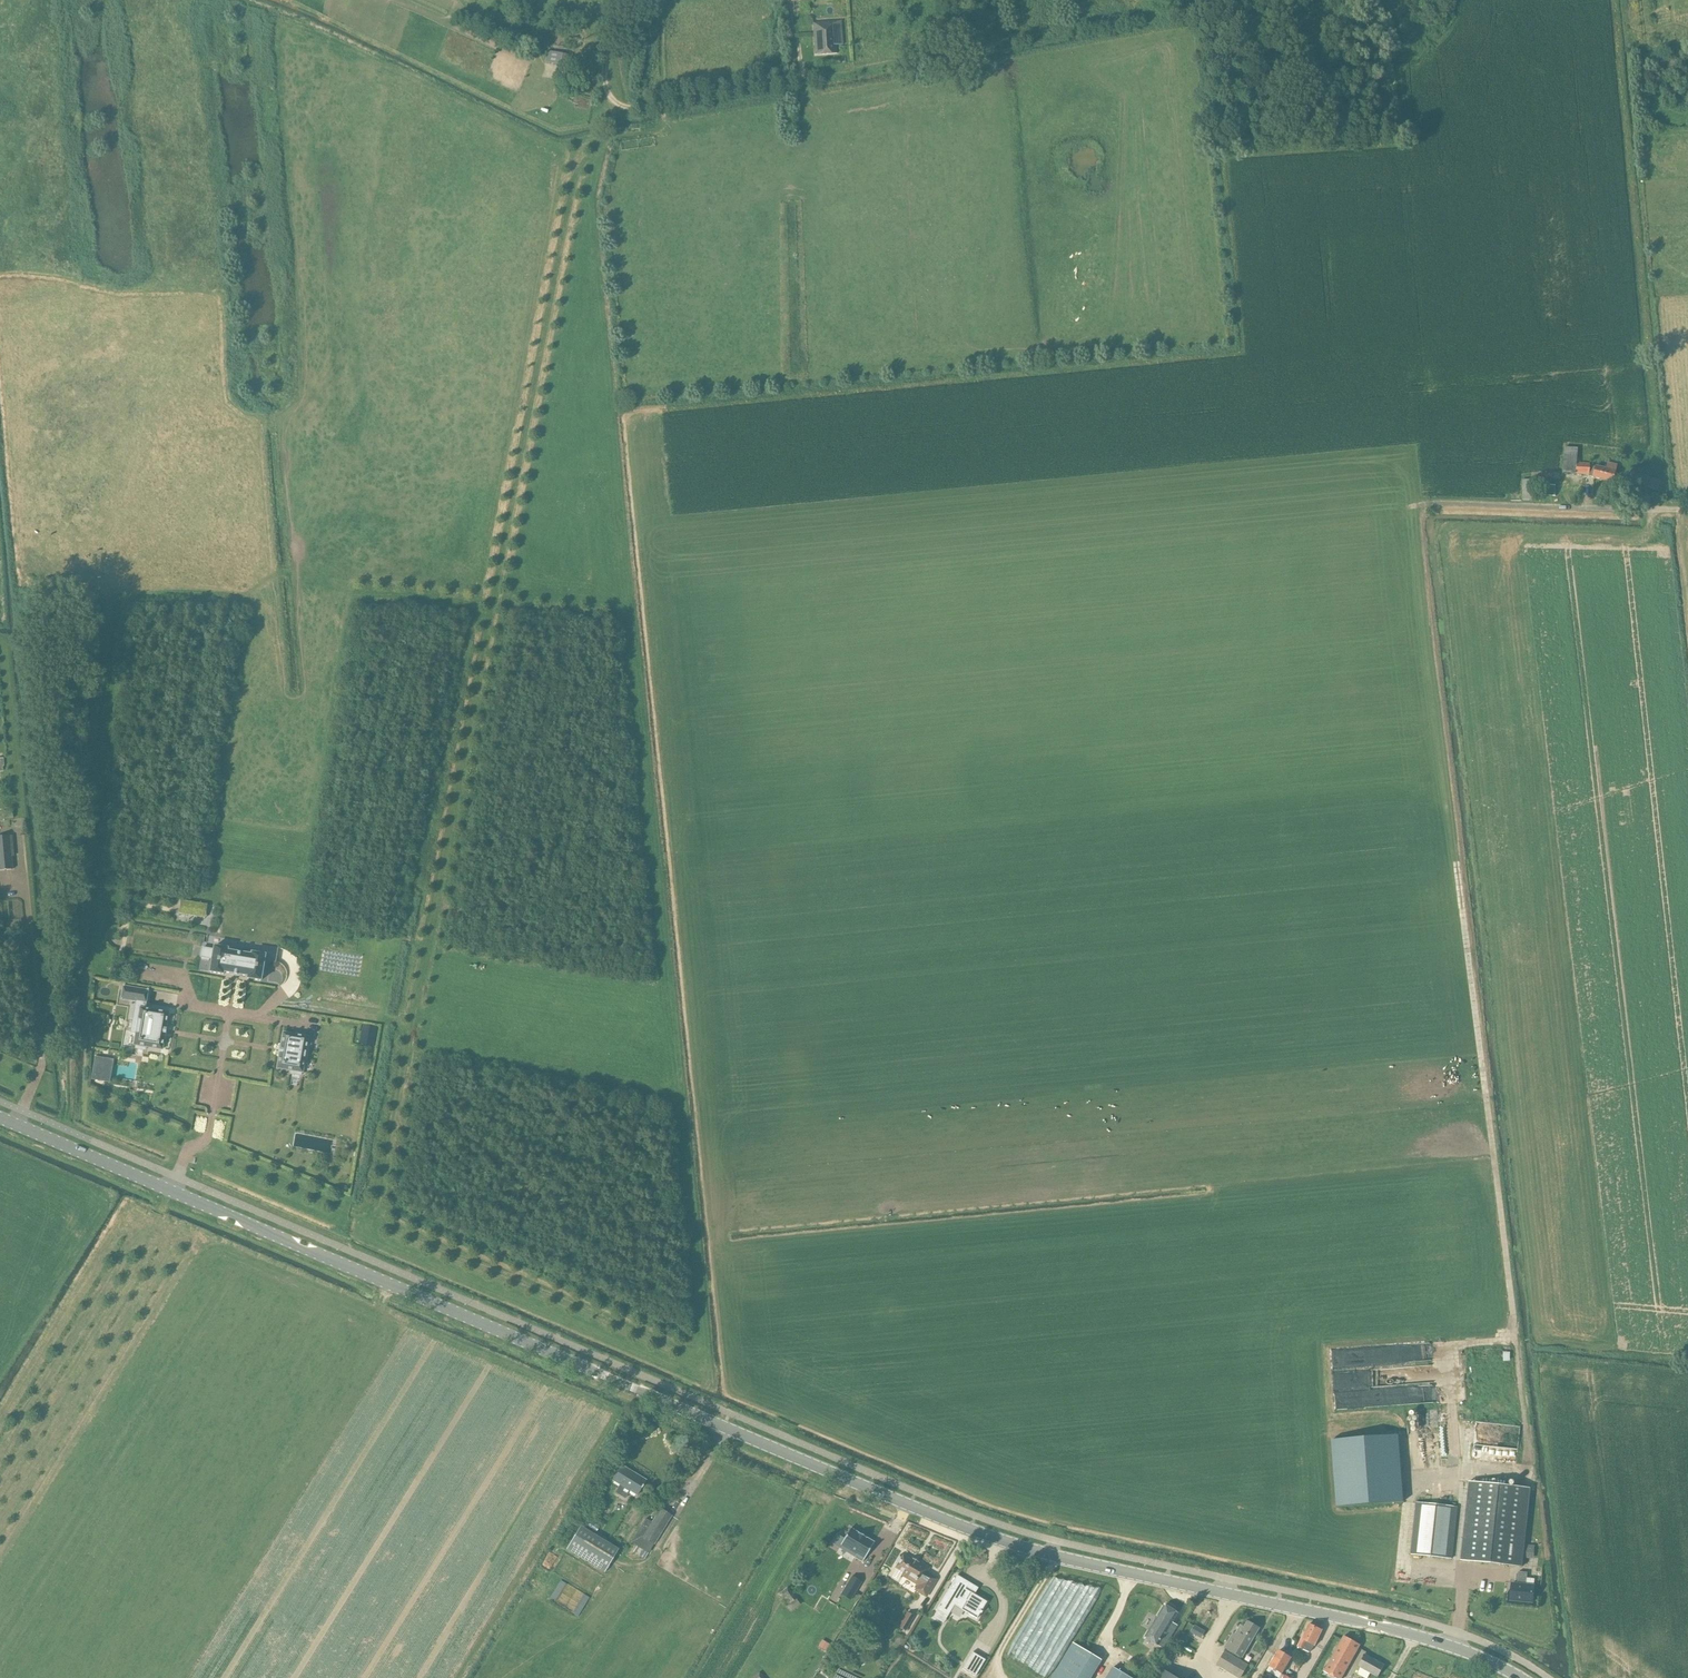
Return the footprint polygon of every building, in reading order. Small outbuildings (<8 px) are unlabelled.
[(837,45),(843,45),(841,21),(812,22),(814,55),(837,54),(837,45)] [(549,52),(546,61),(570,69),(572,58),(562,56),(549,52)] [(1613,482),(1616,471),(1617,466),(1607,464),(1606,469),(1589,465),(1576,464),(1577,448),(1565,448),(1563,473),(1589,474),(1589,476),(1613,482)] [(1523,480),(1523,489),(1523,500),(1536,500),(1536,480),(1523,480)] [(1554,497),(1554,485),(1543,485),(1543,497),(1554,497)] [(0,812),(0,819),(14,818),(13,811),(0,812)] [(13,869),(10,836),(0,837),(0,871),(13,869)] [(196,941),(205,942),(206,932),(197,931),(196,941)] [(261,981),(264,961),(265,955),(252,953),(251,955),(245,954),(246,951),(234,949),(233,952),(227,951),(228,949),(214,946),(214,950),(202,948),(201,957),(212,959),(210,972),(224,975),(224,972),(232,974),(232,975),(240,976),(240,975),(248,976),(248,979),(261,981)] [(324,950),(321,969),(332,971),(334,960),(330,959),(331,951),(324,950)] [(350,958),(338,955),(335,968),(359,974),(363,957),(351,954),(350,958)] [(145,1009),(148,990),(124,986),(121,1000),(142,1003),(139,1020),(134,1019),(131,1032),(137,1033),(135,1045),(137,1045),(136,1048),(146,1050),(146,1047),(162,1050),(165,1037),(166,1034),(167,1029),(167,1026),(166,1025),(169,1013),(145,1009)] [(306,1050),(308,1037),(283,1033),(281,1047),(280,1047),(279,1054),(280,1054),(278,1068),(291,1071),(291,1074),(301,1075),(301,1072),(302,1072),(305,1059),(307,1060),(308,1051),(306,1050)] [(114,1059),(95,1056),(95,1059),(106,1060),(102,1082),(110,1083),(114,1059)] [(95,1059),(91,1080),(102,1082),(106,1060),(95,1059)] [(1399,1435),(1331,1440),(1336,1507),(1404,1502),(1399,1435)] [(622,1466),(616,1475),(613,1481),(620,1485),(615,1493),(625,1499),(630,1491),(637,1495),(646,1480),(622,1466)] [(1461,1561),(1465,1561),(1522,1567),(1530,1489),(1508,1486),(1469,1482),(1468,1486),(1461,1561)] [(1417,1502),(1412,1543),(1411,1554),(1452,1559),(1458,1507),(1417,1502)] [(646,1519),(637,1534),(642,1537),(640,1540),(637,1538),(634,1544),(637,1545),(636,1547),(649,1554),(654,1544),(672,1516),(660,1509),(652,1522),(646,1519)] [(580,1526),(566,1550),(606,1573),(619,1549),(580,1526)] [(838,1536),(834,1544),(840,1548),(842,1545),(857,1554),(856,1557),(862,1561),(873,1543),(850,1529),(844,1540),(838,1536)] [(914,1590),(926,1597),(936,1580),(925,1574),(928,1568),(912,1559),(911,1561),(903,1556),(901,1559),(899,1558),(896,1564),(898,1565),(896,1568),(903,1572),(901,1576),(917,1585),(914,1590)] [(1527,1573),(1518,1572),(1517,1584),(1512,1584),(1510,1600),(1533,1603),(1534,1586),(1526,1585),(1527,1573)] [(957,1575),(936,1610),(947,1617),(954,1606),(976,1619),(987,1602),(965,1589),(966,1588),(963,1586),(966,1581),(957,1575)] [(851,1576),(840,1595),(851,1601),(862,1582),(851,1576)] [(800,1605),(796,1600),(787,1587),(778,1594),(786,1606),(787,1606),(791,1611),(800,1605)] [(807,1591),(803,1598),(811,1603),(815,1596),(807,1591)] [(1119,1591),(1116,1596),(1122,1599),(1124,1594),(1119,1591)] [(1165,1605),(1159,1615),(1146,1637),(1164,1648),(1176,1628),(1173,1626),(1175,1624),(1173,1623),(1178,1614),(1165,1605)] [(905,1631),(914,1616),(906,1612),(897,1627),(905,1631)] [(1228,1643),(1225,1648),(1227,1649),(1217,1665),(1238,1677),(1241,1677),(1249,1665),(1240,1659),(1242,1657),(1242,1658),(1260,1628),(1248,1622),(1239,1637),(1233,1634),(1228,1643)] [(1194,1624),(1189,1636),(1201,1641),(1206,1630),(1194,1624)] [(1315,1646),(1317,1640),(1322,1630),(1309,1624),(1302,1639),(1298,1647),(1302,1649),(1310,1652),(1315,1646)] [(1324,1672),(1334,1677),(1342,1677),(1351,1662),(1359,1648),(1360,1645),(1344,1636),(1339,1646),(1324,1672)] [(1053,1677),(1092,1677),(1102,1660),(1073,1643),(1053,1677)] [(1282,1674),(1286,1667),(1291,1658),(1279,1651),(1269,1667),(1282,1674)] [(972,1652),(964,1668),(975,1674),(984,1659),(972,1652)] [(1365,1654),(1359,1664),(1359,1666),(1378,1677),(1384,1665),(1365,1654)] [(1113,1667),(1106,1677),(1130,1677),(1113,1667)] [(752,1677),(751,1677),(773,1677),(765,1668),(759,1672),(752,1677)] [(1163,1670),(1158,1677),(1177,1677),(1163,1670)]
